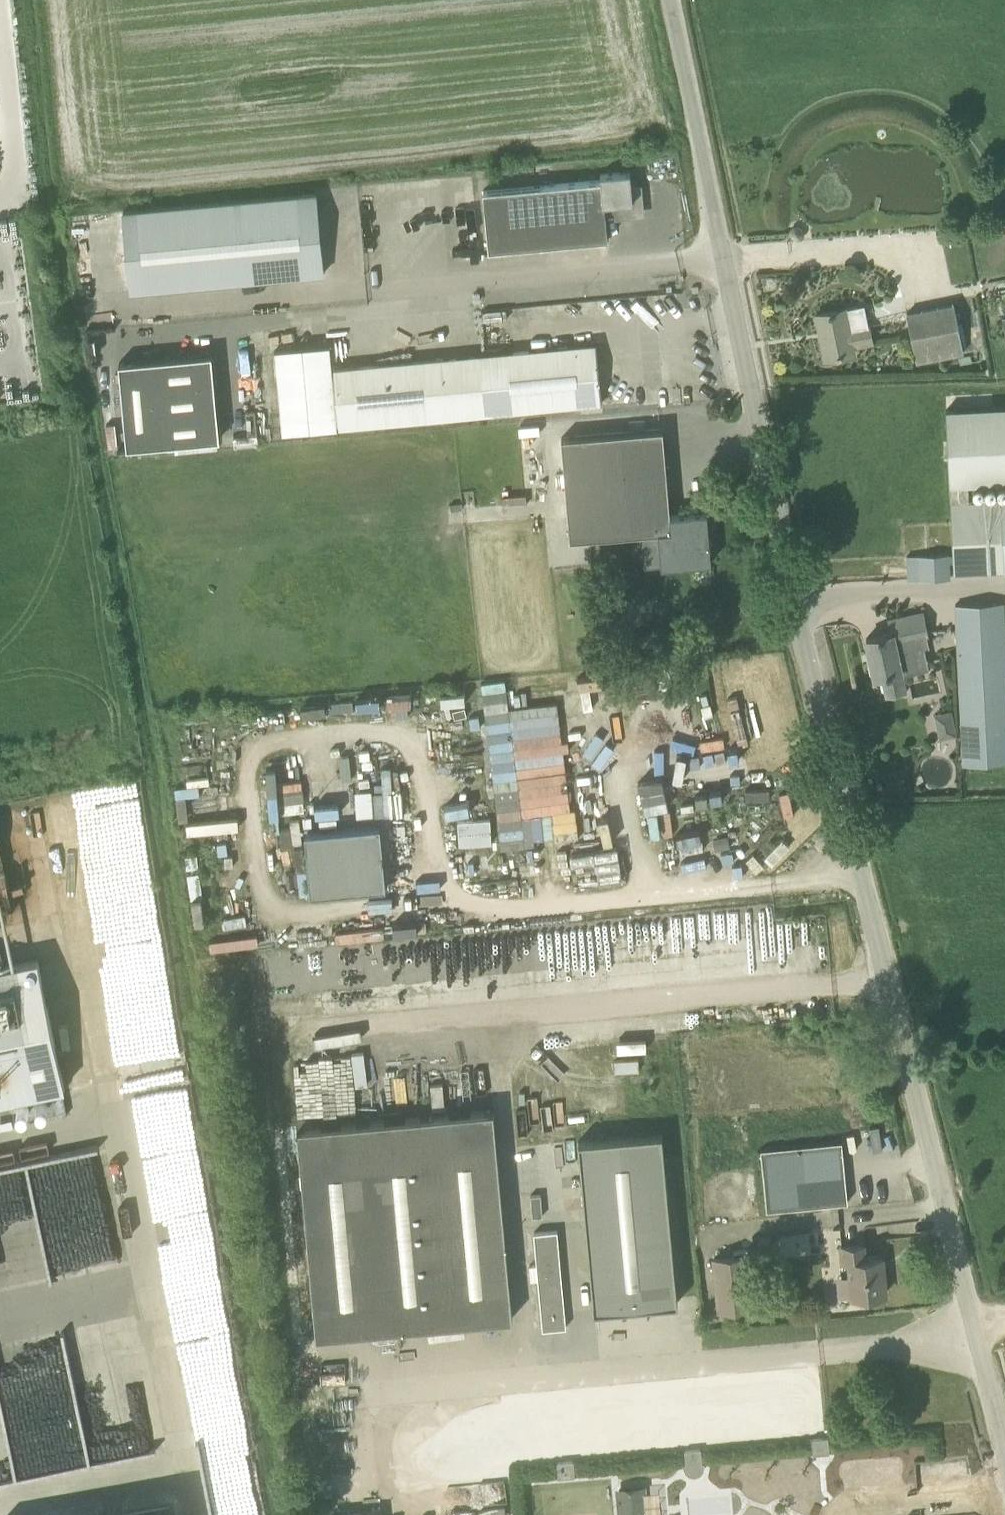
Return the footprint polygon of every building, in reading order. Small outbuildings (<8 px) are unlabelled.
[(582,181),(588,240),(608,239),(605,208),(617,207),(617,212),(621,215),(642,213),(639,187),(632,188),(630,171),(600,174),(601,179),(582,181)] [(582,181),(483,191),(488,250),(588,240),(582,181)] [(316,193),(124,211),(96,213),(104,293),(132,291),(324,273),(316,193)] [(790,228),(790,235),(797,240),(804,238),(804,231),(797,225),(790,228)] [(907,312),(918,361),(964,351),(954,302),(907,312)] [(866,303),(849,306),(849,305),(814,312),(824,360),(857,353),(856,347),(874,343),(870,324),(866,303)] [(486,353),(491,413),(602,402),(597,343),(486,353)] [(119,362),(127,447),(220,438),(212,353),(119,362)] [(453,416),(448,357),(332,368),(338,427),(453,416)] [(1004,570),(1004,500),(968,502),(967,482),(1004,480),(1004,407),(946,410),(954,572),(1004,570)] [(562,438),(571,537),(641,531),(645,567),(662,566),(662,568),(712,564),(707,513),(671,516),(663,430),(562,438)] [(951,577),(950,553),(907,555),(908,579),(951,577)] [(962,765),(1004,763),(1004,601),(954,603),(962,765)] [(925,664),(920,640),(929,638),(922,612),(890,619),(892,632),(866,638),(874,676),(882,674),(887,694),(908,690),(903,671),(906,670),(907,668),(919,665),(920,667),(923,667),(925,664)] [(506,678),(484,681),(495,779),(518,776),(513,731),(512,731),(506,678)] [(936,711),(939,737),(958,735),(956,709),(936,711)] [(106,784),(108,811),(139,809),(137,782),(106,784)] [(495,787),(501,819),(524,815),(519,783),(495,787)] [(493,816),(459,818),(460,843),(494,841),(493,816)] [(386,888),(380,826),(304,833),(310,895),(386,888)] [(785,838),(765,858),(771,864),(791,845),(785,838)] [(14,910),(0,848),(0,913),(14,910)] [(518,858),(466,863),(465,863),(467,882),(468,882),(520,878),(518,858)] [(66,1087),(39,957),(0,965),(0,1100),(66,1087)] [(481,1079),(446,1082),(448,1108),(484,1105),(481,1079)] [(298,1128),(316,1336),(513,1318),(494,1110),(298,1128)] [(579,1141),(594,1310),(678,1302),(662,1133),(579,1141)] [(761,1148),(767,1210),(848,1202),(842,1140),(761,1148)] [(0,1166),(0,1286),(51,1276),(50,1268),(44,1262),(40,1238),(45,1231),(31,1222),(27,1217),(12,1207),(19,1196),(26,1195),(34,1183),(30,1160),(0,1166)] [(531,1195),(533,1217),(543,1216),(541,1194),(531,1195)] [(538,1278),(543,1329),(566,1326),(557,1230),(533,1232),(536,1264),(529,1265),(530,1279),(538,1278)] [(843,1262),(849,1261),(852,1295),(886,1292),(883,1256),(866,1258),(864,1243),(841,1245),(843,1262)] [(748,1255),(714,1258),(719,1309),(753,1305),(748,1255)] [(24,1380),(27,1368),(35,1370),(39,1358),(37,1358),(40,1347),(25,1343),(27,1337),(0,1329),(0,1373),(24,1380)] [(235,1393),(233,1329),(181,1330),(183,1395),(235,1393)] [(60,1470),(57,1453),(49,1454),(19,1447),(23,1435),(27,1434),(0,1427),(0,1481),(60,1470)] [(829,1436),(812,1438),(814,1454),(830,1452),(829,1436)] [(684,1464),(684,1466),(686,1471),(690,1474),(695,1476),(701,1473),(704,1469),(705,1464),(705,1462),(702,1462),(701,1448),(685,1450),(686,1463),(684,1464)] [(574,1460),(557,1461),(558,1477),(576,1476),(576,1475),(574,1460)] [(647,1484),(616,1486),(619,1514),(649,1514),(647,1484)]
